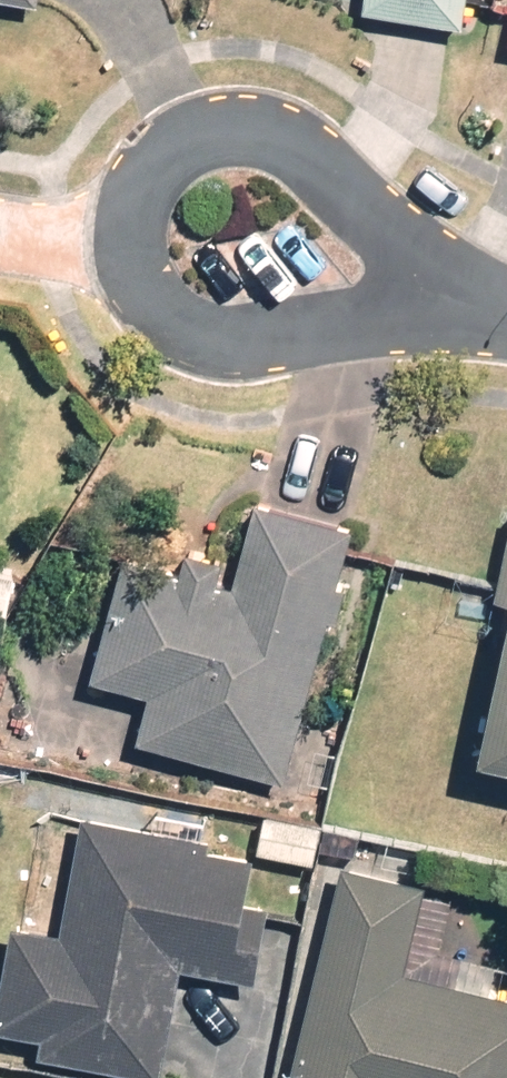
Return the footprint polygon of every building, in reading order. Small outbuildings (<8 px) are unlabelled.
[(365,3),(462,17),(465,0),(366,0),(365,3)] [(286,772),(354,523),(259,498),(241,565),(191,551),(186,568),(130,553),(98,671),(155,686),(142,733),(286,772)] [(499,591),(506,593),(506,552),(499,591)] [(483,748),(506,753),(506,633),(483,748)] [(84,812),(65,926),(11,917),(0,982),(0,1027),(47,1034),(45,1051),(165,1071),(183,964),(252,976),(265,895),(245,892),(254,840),(84,812)] [(344,860),(292,1077),(506,1077),(506,991),(404,966),(425,879),(344,860)]
